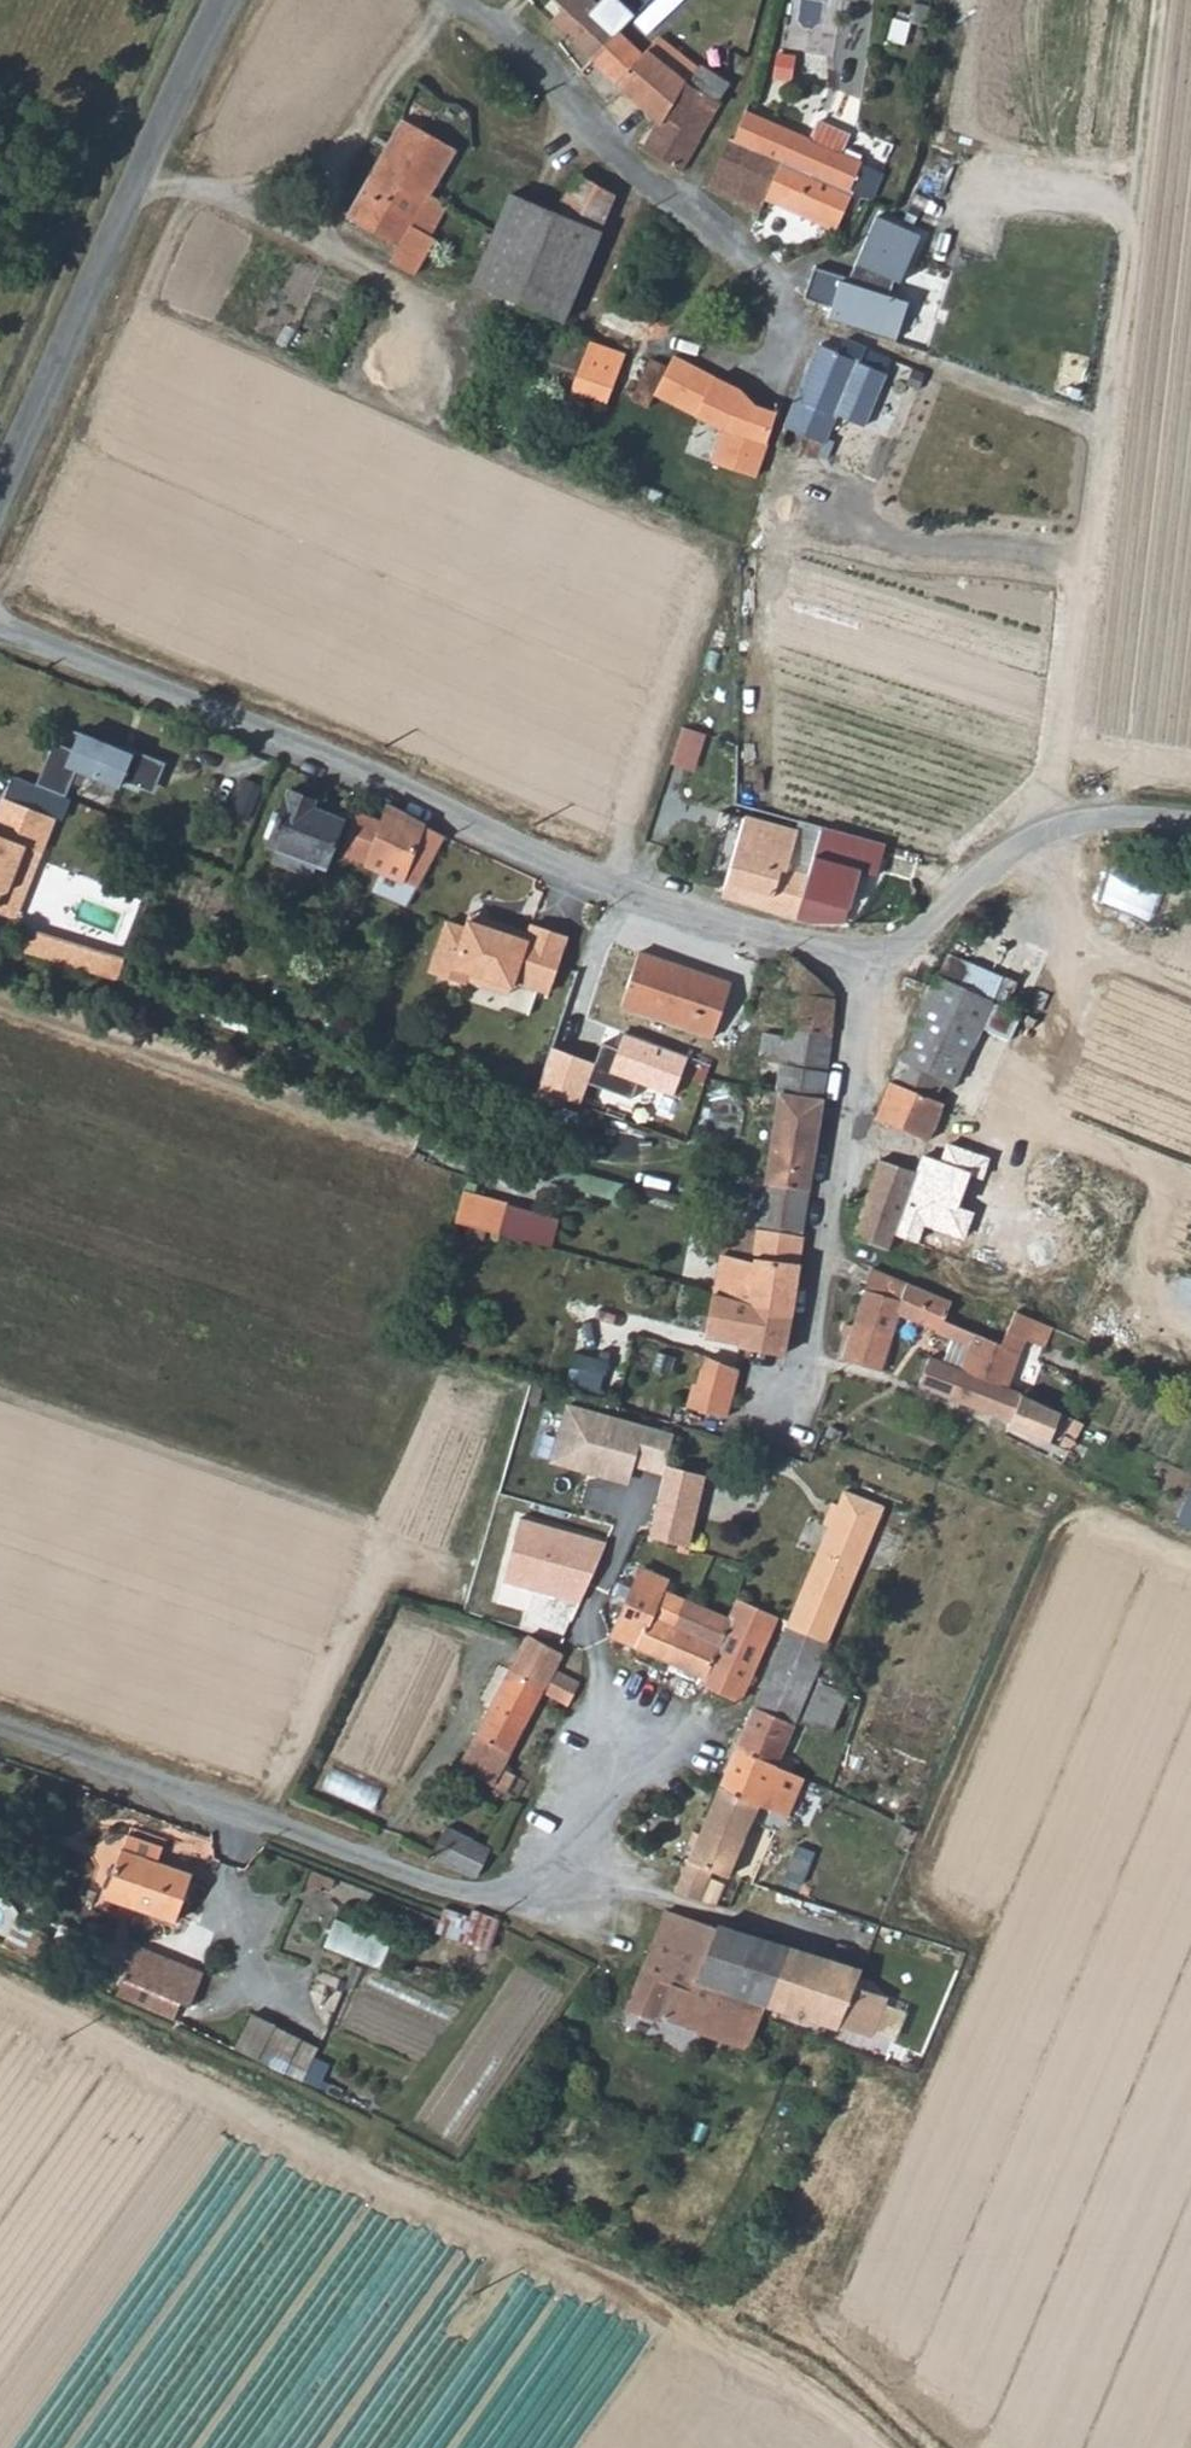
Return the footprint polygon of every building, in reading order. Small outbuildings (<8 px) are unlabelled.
[(616,31),(590,7),(594,3),(590,0),(550,0),(560,9),(547,22),(590,61),(616,31)] [(616,31),(590,61),(615,85),(656,122),(682,79),(669,69),(649,53),(644,48),(640,53),(616,31)] [(669,69),(682,79),(691,64),(656,34),(644,48),(649,53),(669,69)] [(726,83),(699,64),(691,64),(682,79),(704,94),(716,100),(726,83)] [(682,79),(656,122),(640,149),(678,171),(718,101),(716,100),(704,94),(682,79)] [(732,137),(779,158),(762,198),(824,226),(833,230),(852,192),(867,198),(877,175),(835,156),(843,140),(812,125),(806,139),(744,110),(732,137)] [(427,194),(455,150),(405,118),(346,215),(396,244),(392,252),(419,263),(431,244),(427,241),(447,206),(427,194)] [(856,133),(850,152),(872,159),(878,140),(856,133)] [(762,198),(779,158),(732,137),(728,135),(705,186),(757,208),(762,198)] [(558,205),(575,173),(555,162),(539,195),(558,205)] [(509,284),(504,297),(535,309),(553,317),(614,194),(575,173),(558,205),(539,195),(505,176),(466,266),(509,284)] [(908,302),(915,281),(880,267),(877,273),(845,265),(848,254),(818,245),(803,295),(830,304),(827,315),(909,332),(917,305),(908,302)] [(386,262),(410,276),(419,263),(392,252),(386,262)] [(544,336),(530,371),(565,385),(586,338),(570,332),(564,336),(560,344),(544,336)] [(586,338),(565,385),(586,393),(592,380),(610,389),(625,353),(586,338)] [(834,415),(862,427),(888,363),(886,355),(843,339),(837,351),(818,344),(776,444),(798,454),(800,451),(817,458),(834,415)] [(666,367),(650,361),(631,399),(647,406),(653,394),(712,421),(705,439),(715,444),(710,458),(697,454),(690,476),(750,494),(776,413),(754,404),(740,389),(673,357),(666,367)] [(640,501),(657,508),(663,493),(647,486),(640,501)] [(704,771),(716,734),(689,726),(678,763),(704,771)] [(52,736),(38,772),(67,783),(75,764),(117,781),(120,773),(146,784),(152,770),(158,772),(164,756),(130,743),(128,747),(78,727),(71,744),(52,736)] [(38,772),(34,781),(63,792),(67,783),(38,772)] [(246,817),(260,783),(243,776),(229,809),(246,817)] [(273,846),(268,858),(320,877),(344,819),(310,805),(313,798),(288,787),(265,843),(273,846)] [(2,792),(0,798),(0,887),(5,885),(22,841),(38,847),(53,813),(2,792)] [(358,872),(398,891),(425,823),(386,802),(379,819),(359,811),(341,851),(363,859),(358,872)] [(780,865),(790,829),(746,817),(726,882),(771,895),(780,865)] [(804,873),(818,824),(800,820),(797,831),(787,867),(804,873)] [(425,823),(398,891),(412,898),(444,833),(425,823)] [(793,916),(804,873),(787,867),(797,831),(790,829),(780,865),(771,895),(767,908),(793,916)] [(0,887),(0,909),(12,914),(38,847),(22,841),(5,885),(0,887)] [(1121,866),(1107,905),(1160,923),(1173,885),(1121,866)] [(726,882),(722,895),(767,908),(771,895),(726,882)] [(469,910),(467,917),(478,920),(480,914),(469,910)] [(547,989),(566,933),(530,921),(528,929),(480,914),(478,920),(467,917),(465,924),(446,918),(429,967),(465,979),(466,975),(468,969),(511,983),(513,977),(547,989)] [(37,930),(31,950),(117,977),(125,957),(37,930)] [(713,1037),(731,984),(638,951),(619,1003),(713,1037)] [(762,1033),(758,1057),(780,1060),(828,1067),(835,992),(801,958),(786,951),(779,966),(771,964),(769,969),(788,975),(781,993),(794,994),(790,1024),(786,1024),(784,1037),(762,1033)] [(509,990),(511,983),(468,969),(466,975),(509,990)] [(963,1035),(975,1040),(994,999),(938,975),(900,1058),(945,1077),(963,1035)] [(1019,1034),(1024,1016),(999,1009),(994,1027),(1019,1034)] [(900,1058),(892,1078),(936,1097),(945,1077),(900,1058)] [(776,1092),(781,1093),(823,1100),(828,1067),(780,1060),(776,1092)] [(934,1100),(936,1097),(892,1078),(880,1115),(931,1136),(945,1105),(934,1100)] [(781,1093),(772,1149),(814,1156),(823,1100),(781,1093)] [(814,1156),(772,1149),(760,1208),(746,1205),(743,1226),(800,1237),(814,1156)] [(880,1156),(868,1187),(853,1234),(889,1246),(917,1168),(880,1156)] [(955,1248),(974,1166),(929,1156),(910,1238),(955,1248)] [(469,1192),(462,1224),(561,1245),(567,1213),(469,1192)] [(789,1308),(800,1237),(743,1226),(729,1224),(726,1239),(712,1235),(708,1252),(719,1254),(714,1292),(789,1308)] [(909,1280),(871,1266),(863,1288),(902,1302),(909,1280)] [(909,1280),(902,1302),(863,1288),(854,1323),(892,1337),(899,1316),(939,1330),(945,1318),(953,1297),(909,1280)] [(723,1308),(723,1315),(786,1330),(789,1308),(714,1292),(712,1306),(723,1308)] [(1017,1308),(1002,1341),(1020,1349),(1024,1339),(1034,1316),(1017,1308)] [(786,1330),(723,1315),(722,1318),(708,1315),(710,1356),(738,1369),(744,1348),(782,1354),(786,1330)] [(1042,1347),(1052,1324),(1034,1316),(1024,1339),(1042,1347)] [(939,1330),(973,1342),(977,1331),(972,1329),(945,1318),(939,1330)] [(892,1337),(854,1323),(844,1357),(881,1370),(892,1337)] [(977,1331),(973,1342),(963,1369),(1004,1386),(1011,1371),(1021,1376),(1030,1353),(1020,1349),(1002,1341),(977,1331)] [(710,1356),(698,1381),(731,1397),(738,1369),(710,1356)] [(998,1411),(1013,1418),(1023,1394),(1004,1386),(963,1369),(930,1357),(920,1386),(967,1401),(966,1404),(996,1415),(998,1411)] [(731,1397),(698,1381),(686,1406),(726,1417),(731,1397)] [(1055,1408),(1023,1394),(1013,1418),(1030,1425),(1028,1430),(1034,1432),(1036,1427),(1045,1430),(1055,1408)] [(632,1464),(662,1472),(664,1464),(672,1434),(563,1407),(549,1464),(587,1473),(589,1467),(628,1477),(632,1464)] [(662,1472),(647,1535),(682,1545),(699,1473),(664,1464),(662,1472)] [(828,1637),(882,1511),(872,1507),(868,1518),(854,1511),(860,1496),(844,1489),(788,1620),(828,1637)] [(663,1575),(638,1565),(608,1636),(632,1646),(658,1587),(663,1575)] [(632,1646),(635,1648),(702,1676),(719,1636),(727,1618),(658,1587),(632,1646)] [(758,1656),(777,1616),(737,1597),(727,1618),(719,1636),(758,1656)] [(788,1620),(770,1663),(812,1682),(814,1677),(832,1639),(828,1637),(788,1620)] [(500,1763),(507,1751),(540,1688),(567,1702),(577,1683),(550,1668),(560,1650),(526,1633),(524,1636),(509,1629),(494,1658),(510,1666),(457,1766),(504,1791),(515,1771),(500,1763)] [(736,1698),(758,1656),(719,1636),(702,1676),(700,1681),(736,1698)] [(770,1663),(751,1705),(794,1722),(812,1682),(770,1663)] [(843,1703),(852,1706),(856,1694),(820,1679),(802,1721),(831,1732),(843,1703)] [(776,1762),(794,1722),(751,1705),(734,1744),(776,1762)] [(768,1807),(775,1810),(785,1789),(767,1782),(776,1762),(734,1744),(717,1785),(757,1802),(768,1807)] [(776,1762),(767,1782),(785,1789),(793,1769),(776,1762)] [(757,1802),(717,1785),(672,1889),(696,1897),(710,1867),(726,1874),(757,1802)] [(444,1826),(438,1840),(482,1861),(489,1848),(444,1826)] [(157,1858),(164,1842),(129,1828),(103,1889),(173,1917),(192,1872),(157,1858)] [(431,1854),(475,1875),(482,1861),(438,1840),(431,1854)] [(466,1925),(466,1922),(494,1931),(499,1916),(471,1907),(468,1913),(444,1905),(439,1916),(466,1925)] [(705,1950),(715,1925),(666,1909),(654,1933),(676,1941),(683,1943),(705,1950)] [(331,1948),(388,1968),(398,1938),(341,1918),(331,1948)] [(729,1990),(752,1934),(716,1922),(715,1925),(705,1950),(694,1978),(729,1990)] [(661,1980),(676,1941),(654,1933),(639,1972),(661,1980)] [(764,2003),(787,1945),(752,1934),(729,1990),(764,2003)] [(661,1980),(669,1983),(683,1943),(676,1941),(661,1980)] [(705,1950),(683,1943),(669,1983),(690,1990),(694,1978),(705,1950)] [(799,2014),(822,1956),(787,1945),(764,2003),(799,2014)] [(138,1951),(133,1963),(155,1973),(160,1961),(138,1951)] [(799,2014),(837,2025),(850,1992),(859,1968),(822,1956),(799,2014)] [(155,1973),(133,1963),(123,1984),(192,2016),(203,1981),(160,1961),(155,1973)] [(747,2049),(764,2003),(729,1990),(694,1978),(690,1990),(669,1983),(661,1980),(639,1972),(631,1988),(625,2008),(657,2019),(658,2015),(696,2027),(695,2032),(747,2049)] [(850,1992),(837,2025),(867,2035),(878,2004),(850,1992)] [(241,2048),(308,2081),(325,2046),(258,2013),(241,2048)]
